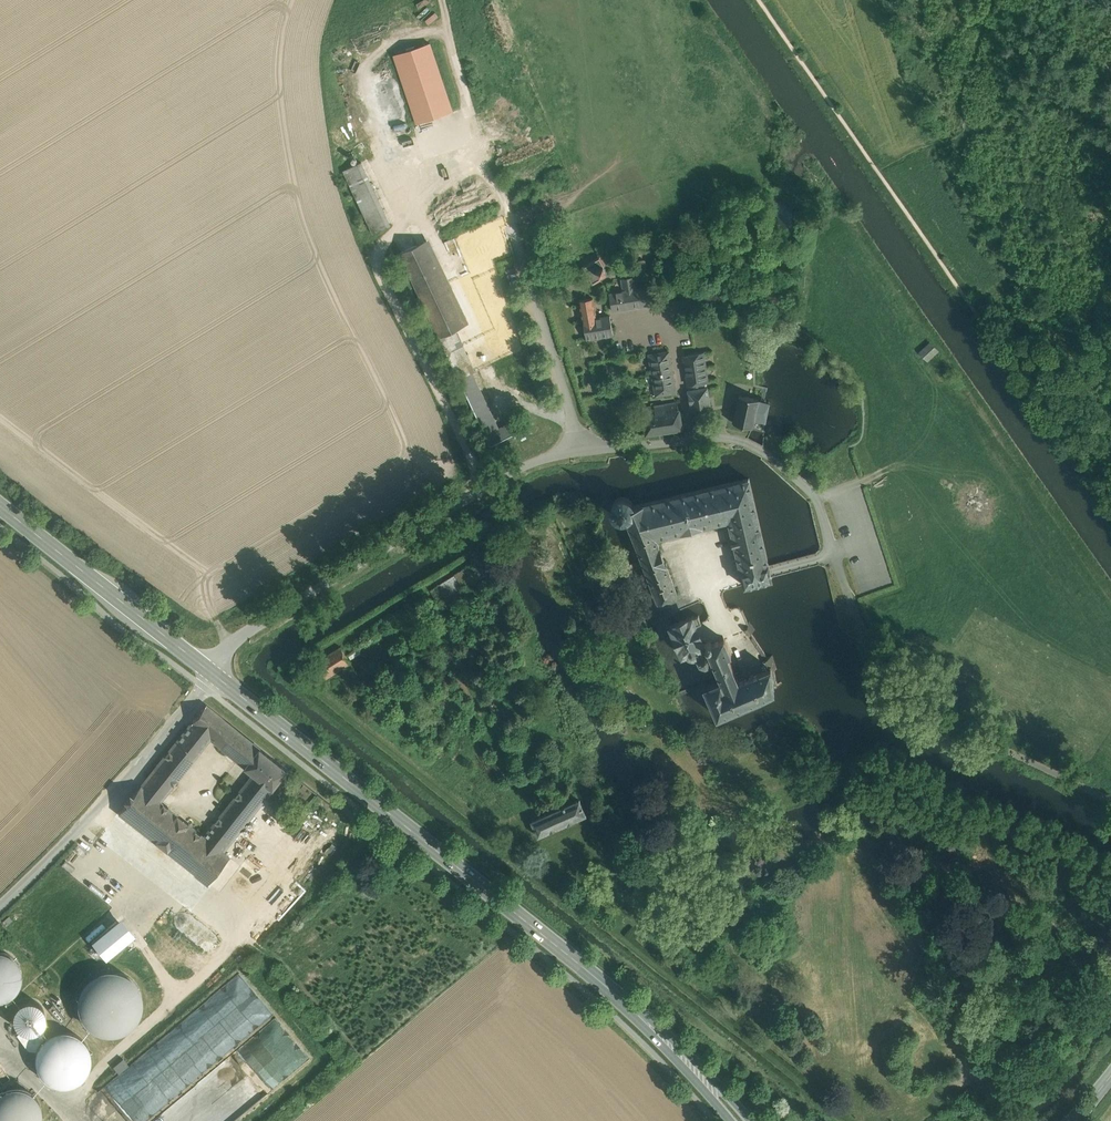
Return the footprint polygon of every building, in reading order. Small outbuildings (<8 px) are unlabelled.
[(452,111),(429,43),(394,55),(417,123),(452,111)] [(417,123),(394,55),(386,57),(409,126),(417,123)] [(391,224),(361,162),(343,170),(373,233),(391,224)] [(466,324),(426,240),(400,253),(440,336),(455,329),(466,324)] [(604,267),(598,258),(583,266),(592,283),(600,279),(607,274),(604,267)] [(633,276),(627,277),(630,290),(636,289),(633,276)] [(627,277),(621,278),(623,292),(630,290),(627,277)] [(636,289),(630,290),(632,307),(653,304),(650,287),(636,289)] [(623,292),(609,294),(612,311),(632,307),(630,290),(623,292)] [(699,296),(673,300),(677,311),(701,304),(699,296)] [(606,297),(596,299),(598,308),(608,307),(606,297)] [(593,300),(581,302),(582,313),(593,311),(595,311),(593,300)] [(608,307),(598,308),(600,318),(603,336),(613,335),(608,307)] [(600,318),(594,319),(593,311),(582,313),(583,321),(584,321),(587,339),(603,336),(600,318)] [(455,329),(440,336),(447,353),(460,347),(463,346),(455,329)] [(940,350),(932,342),(922,352),(929,360),(940,350)] [(460,347),(447,353),(477,416),(489,410),(460,347)] [(669,351),(649,355),(650,362),(651,363),(652,374),(672,371),(669,351)] [(703,352),(683,355),(688,384),(698,382),(708,381),(703,352)] [(672,371),(652,374),(657,400),(676,397),(672,371)] [(698,382),(688,384),(689,391),(699,389),(698,385),(699,385),(699,384),(698,384),(698,382)] [(699,389),(689,391),(692,407),(709,404),(707,388),(699,389)] [(745,396),(739,395),(732,422),(753,427),(755,419),(765,422),(769,402),(745,396)] [(677,402),(661,405),(663,418),(665,417),(667,430),(681,428),(677,402)] [(661,405),(643,408),(644,414),(646,433),(647,433),(667,430),(665,417),(663,418),(661,405)] [(498,430),(489,410),(477,416),(491,445),(523,429),(519,419),(498,430)] [(644,414),(637,415),(639,434),(646,433),(644,414)] [(756,429),(764,431),(765,422),(757,421),(756,429)] [(677,592),(656,537),(729,519),(743,579),(745,586),(772,579),(770,572),(768,563),(749,479),(633,506),(632,503),(630,501),(627,499),(624,498),(621,498),(617,500),(614,502),(612,506),(611,511),(613,515),(615,518),(619,520),(623,521),(627,520),(658,601),(668,597),(667,596),(677,592)] [(472,564),(456,574),(458,578),(463,586),(479,576),(472,564)] [(458,578),(441,588),(446,596),(463,586),(458,578)] [(691,618),(688,619),(688,618),(686,619),(677,623),(675,623),(675,624),(673,625),(671,625),(670,625),(670,626),(671,627),(670,627),(672,628),(674,634),(673,634),(674,636),(678,645),(679,647),(680,647),(682,652),(681,654),(682,654),(682,655),(683,656),(684,655),(685,654),(688,652),(689,654),(690,654),(691,655),(693,655),(696,655),(706,651),(703,643),(701,638),(702,638),(701,636),(697,626),(697,625),(701,624),(702,624),(702,623),(701,622),(699,617),(699,616),(698,616),(698,615),(697,616),(694,617),(693,617),(694,616),(693,616),(692,617),(691,618)] [(430,617),(351,665),(355,671),(433,623),(430,617)] [(775,691),(772,665),(738,679),(728,655),(731,654),(724,637),(710,643),(709,640),(703,643),(706,651),(696,655),(700,663),(701,662),(705,664),(705,665),(714,661),(721,678),(704,685),(717,717),(774,692),(774,693),(775,691)] [(341,647),(315,663),(324,679),(350,663),(346,656),(341,647)] [(288,771),(206,705),(177,741),(196,756),(210,738),(255,774),(274,789),(288,771)] [(205,837),(160,802),(164,797),(196,756),(177,741),(144,782),(141,787),(140,786),(119,813),(209,884),(231,857),(224,852),(230,845),(211,830),(205,837)] [(255,774),(211,830),(230,845),(274,789),(255,774)] [(576,801),(553,812),(552,811),(550,812),(550,813),(531,821),(538,837),(586,815),(580,800),(579,800),(578,800),(576,801)] [(200,941),(211,930),(191,909),(179,920),(200,941)] [(134,935),(119,918),(116,921),(130,939),(134,935)] [(130,939),(116,921),(92,941),(106,958),(130,939)] [(1,999),(8,996),(14,991),(18,986),(20,979),(21,972),(19,965),(15,959),(10,954),(4,950),(0,949),(0,999),(1,999)] [(102,1034),(110,1034),(119,1033),(126,1029),(133,1024),(138,1017),(141,1009),(141,1000),(140,992),(136,984),(131,978),(124,973),(116,970),(107,969),(99,971),(91,974),(85,980),(80,987),(77,995),(76,1003),(78,1012),(81,1019),(87,1026),(94,1031),(102,1034)] [(21,1031),(27,1032),(32,1032),(38,1029),(42,1025),(44,1020),(44,1014),(43,1009),(40,1004),(35,1001),(30,1000),(24,1000),(19,1003),(15,1007),(13,1012),(12,1017),(14,1023),(17,1027),(21,1031)] [(57,1085),(65,1085),(73,1084),(80,1080),(85,1074),(89,1067),(90,1059),(89,1051),(86,1044),(81,1038),(75,1034),(67,1031),(59,1031),(52,1033),(45,1037),(40,1042),(36,1049),(35,1057),(36,1065),(39,1072),(44,1078),(50,1083),(57,1085)] [(123,1057),(113,1065),(119,1072),(129,1063),(123,1057)] [(40,1116),(40,1108),(38,1101),(34,1095),(28,1090),(22,1087),(14,1086),(7,1087),(0,1091),(0,1120),(39,1120),(40,1116)]
